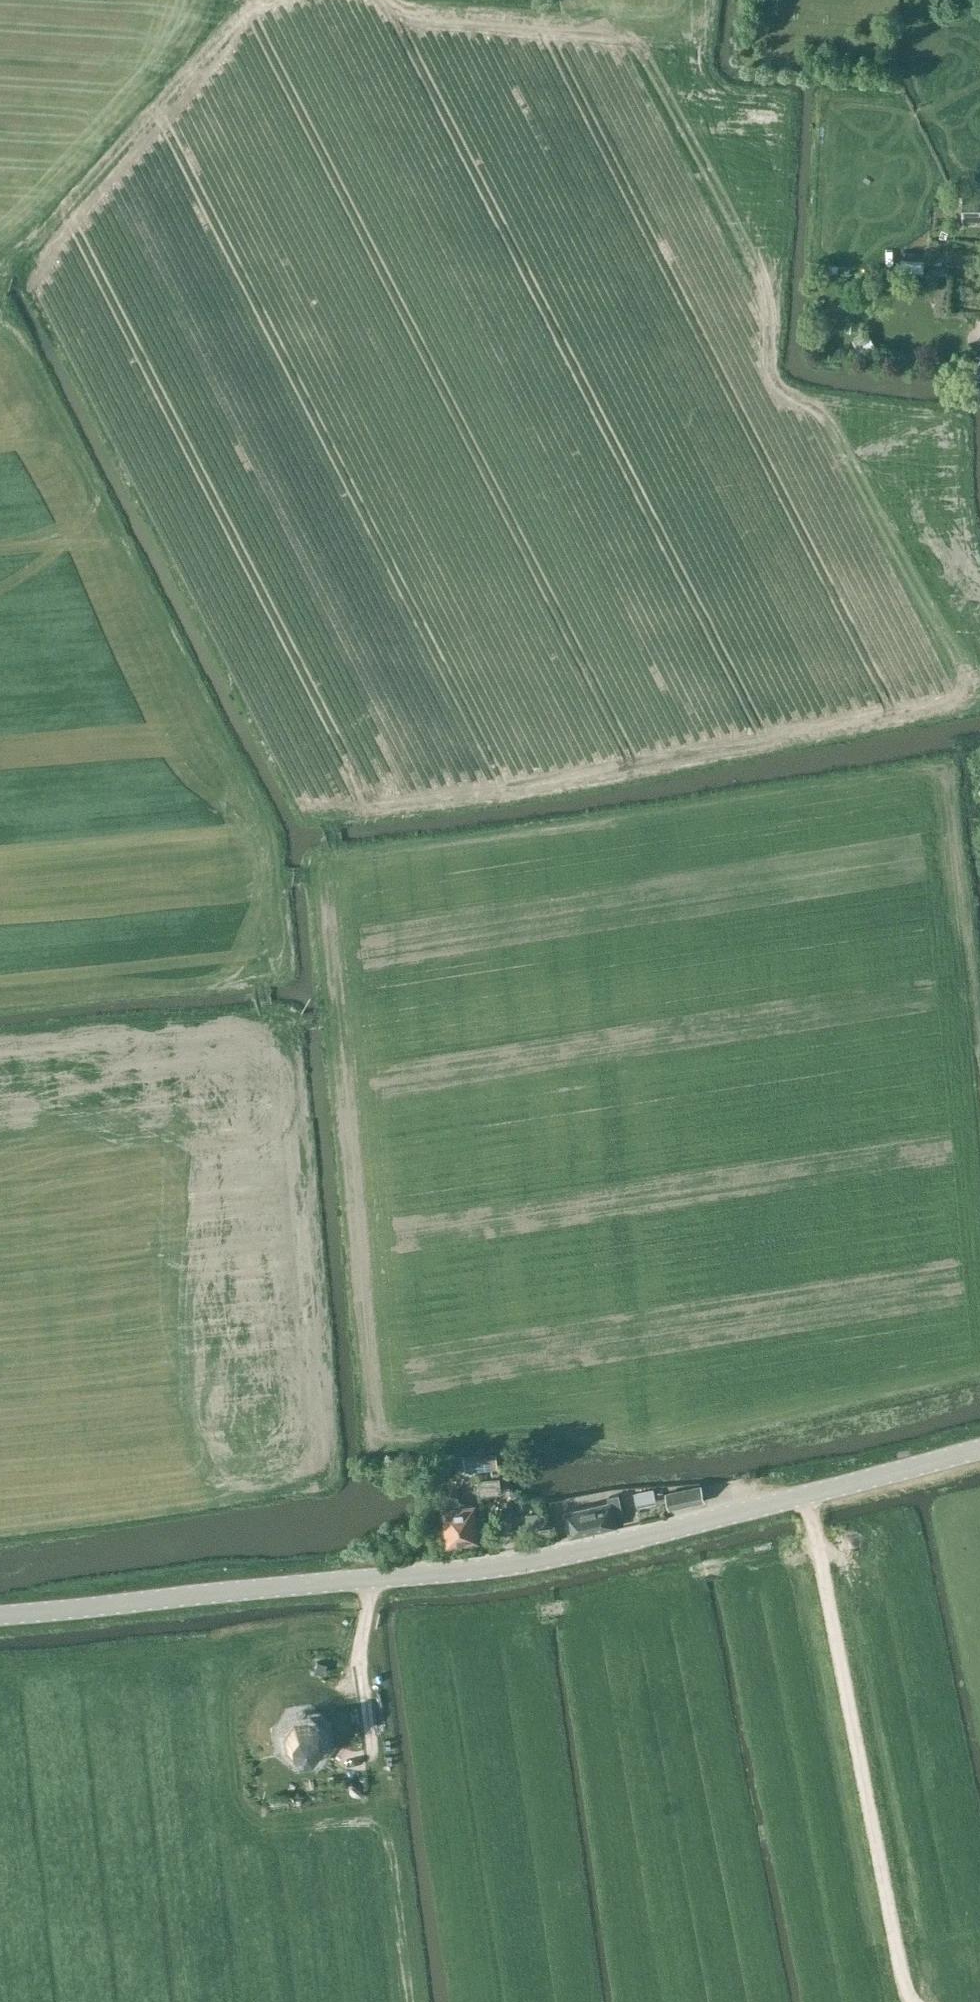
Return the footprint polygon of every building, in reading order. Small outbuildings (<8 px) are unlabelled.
[(979,219),(979,198),(965,198),(965,218),(979,219)] [(847,321),(846,331),(854,331),(854,322),(847,321)] [(868,330),(855,338),(862,351),(875,343),(868,330)] [(465,1468),(491,1466),(490,1453),(464,1456),(465,1468)] [(501,1489),(500,1476),(480,1477),(482,1491),(501,1489)] [(701,1484),(665,1492),(669,1510),(705,1501),(701,1484)] [(452,1506),(443,1507),(448,1543),(480,1539),(478,1525),(486,1524),(485,1514),(477,1515),(475,1503),(462,1504),(461,1499),(451,1500),(452,1506)] [(611,1500),(565,1510),(571,1535),(617,1524),(614,1512),(622,1511),(620,1503),(613,1505),(611,1500)] [(550,1524),(548,1510),(527,1512),(529,1526),(550,1524)] [(343,1747),(340,1718),(329,1719),(309,1704),(285,1707),(269,1727),(259,1728),(263,1757),(290,1778),(323,1773),(343,1747)]
